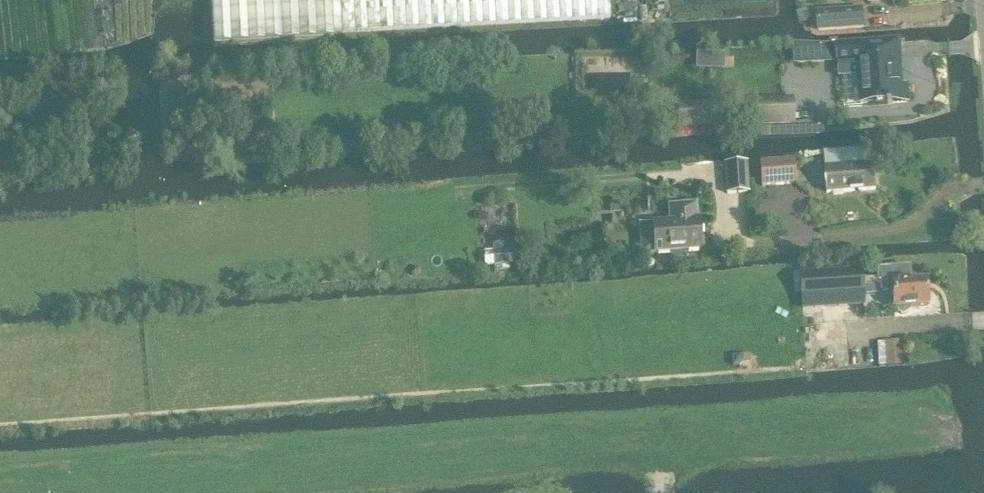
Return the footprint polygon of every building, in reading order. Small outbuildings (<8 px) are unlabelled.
[(609,0),(212,0),(214,42),(371,31),(610,19),(609,0)] [(862,10),(817,13),(819,30),(819,32),(821,32),(863,30),(862,10)] [(901,86),(901,71),(899,45),(838,47),(840,78),(860,77),(862,105),(888,104),(888,106),(894,105),(894,104),(907,103),(906,86),(901,86)] [(794,98),(754,99),(755,127),(795,126),(794,98)] [(721,102),(676,104),(677,129),(722,127),(721,102)] [(865,150),(824,153),(828,194),(876,191),(874,166),(866,167),(865,150)] [(794,185),(792,161),(760,163),(762,187),(794,185)] [(746,164),(724,165),(726,195),(748,193),(746,164)] [(653,235),(640,236),(642,255),(655,254),(669,253),(670,260),(683,259),(683,252),(700,251),(698,221),(697,221),(696,205),(673,207),(674,223),(653,224),(653,235)] [(846,262),(847,269),(861,268),(860,261),(846,262)] [(877,281),(862,282),(863,295),(892,293),(893,309),(895,309),(897,313),(901,315),(905,315),(909,312),(910,308),(927,307),(926,282),(909,283),(908,267),(876,269),(877,281)] [(800,273),(802,300),(863,295),(862,282),(861,268),(847,269),(800,273)] [(888,366),(901,365),(900,342),(886,343),(888,366)]
